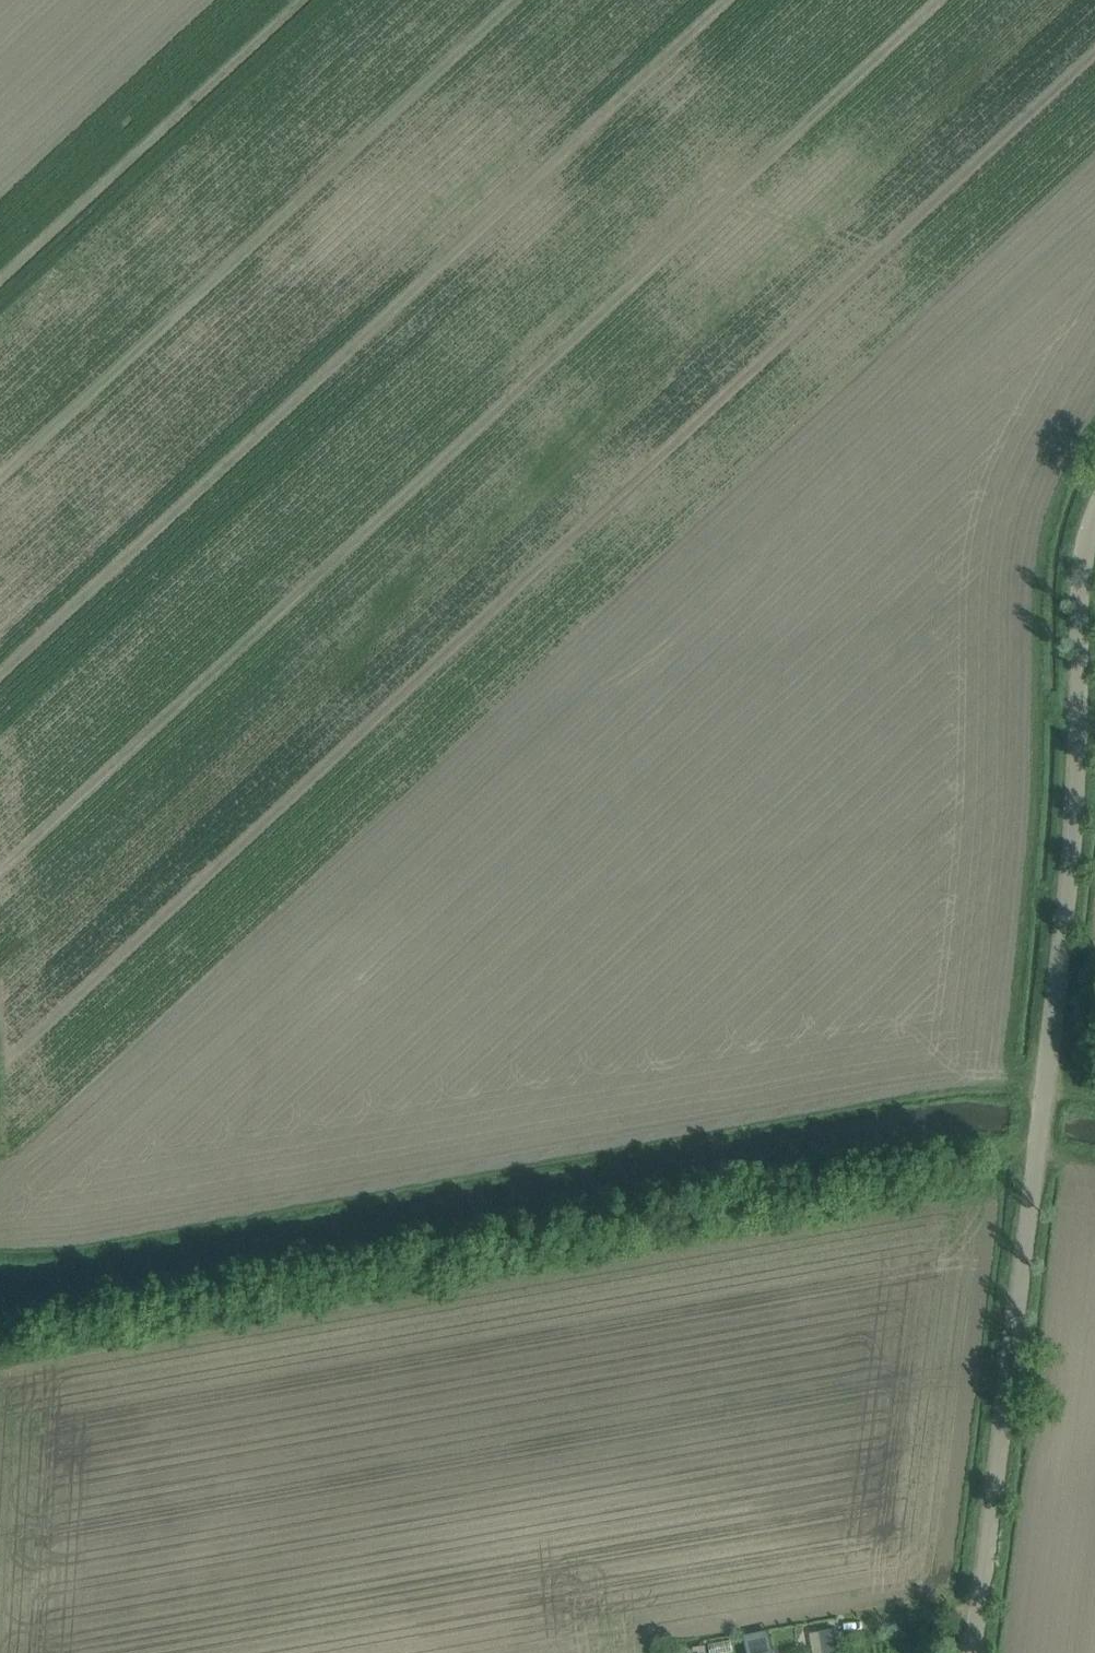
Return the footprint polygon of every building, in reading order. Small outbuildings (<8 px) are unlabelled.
[(820,1632),(823,1652),(840,1652),(836,1630),(820,1632)] [(766,1632),(745,1636),(749,1652),(770,1652),(766,1632)]
